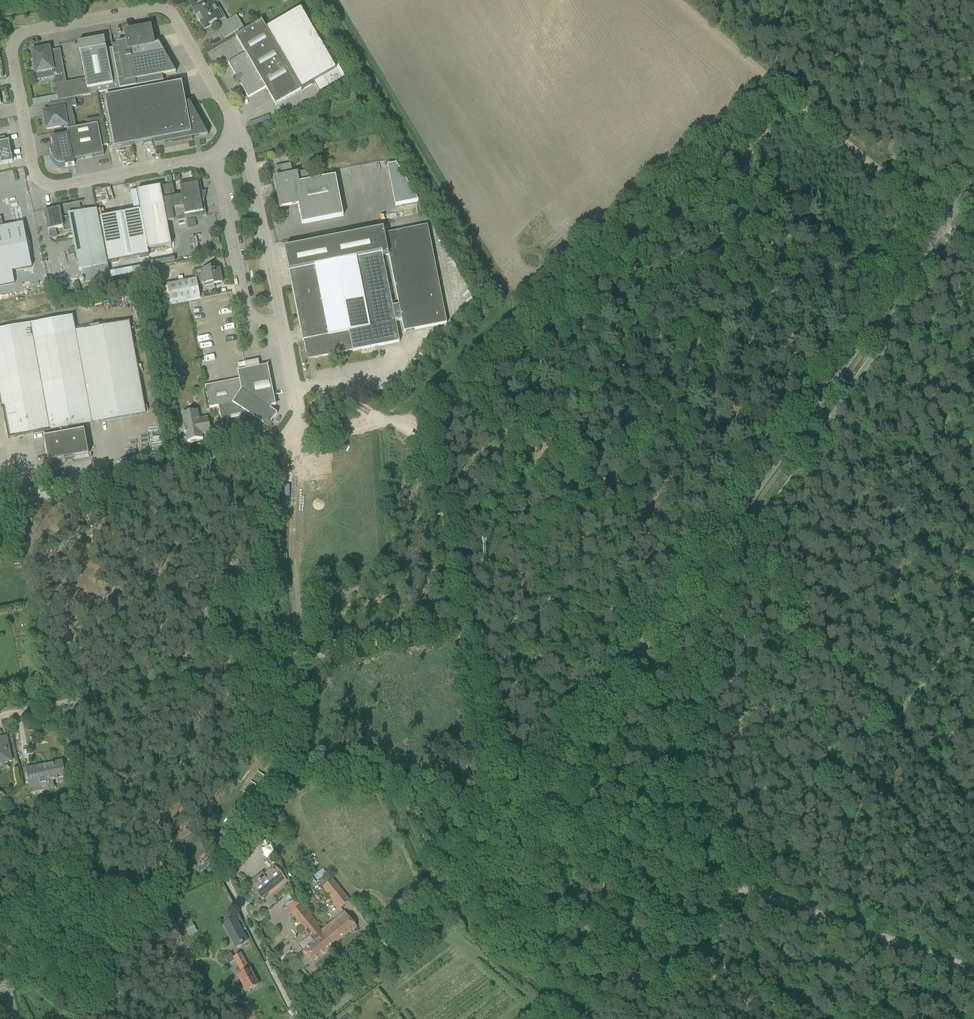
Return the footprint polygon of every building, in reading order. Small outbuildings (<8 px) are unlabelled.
[(192,8),(197,17),(196,17),(199,22),(200,22),(205,30),(217,22),(220,27),(219,27),(225,38),(234,33),(242,28),(236,17),(225,24),(211,0),(199,0),(198,1),(199,4),(192,8)] [(245,53),(228,63),(237,78),(234,83),(238,85),(239,83),(248,98),(265,88),(276,106),(284,101),(302,90),(314,83),(320,93),(342,80),(301,10),(266,30),(261,21),(244,31),(235,36),(245,53)] [(162,76),(176,73),(159,44),(156,44),(155,38),(151,39),(150,29),(126,34),(128,44),(112,46),(120,90),(164,82),(162,76)] [(120,90),(112,49),(106,50),(106,48),(105,48),(105,46),(106,45),(104,38),(100,39),(91,40),(78,43),(79,50),(80,50),(87,90),(90,89),(91,95),(120,90)] [(49,49),(49,48),(39,50),(39,48),(33,49),(34,51),(31,52),(33,59),(35,66),(33,66),(34,72),(36,71),(36,73),(37,81),(54,77),(54,74),(64,72),(60,50),(50,52),(49,49)] [(105,98),(115,149),(155,142),(156,146),(165,144),(165,142),(172,141),(172,144),(193,140),(192,137),(199,136),(199,137),(208,136),(198,123),(202,121),(192,103),(186,107),(182,83),(105,98)] [(46,118),(42,119),(44,128),(45,128),(46,128),(46,130),(67,126),(67,127),(66,128),(75,126),(74,116),(73,116),(73,117),(66,118),(64,109),(76,107),(75,98),(58,102),(57,102),(59,110),(45,112),(46,118)] [(86,121),(86,122),(87,127),(67,131),(68,135),(51,138),(53,149),(50,149),(52,158),(53,157),(54,159),(54,161),(55,162),(55,163),(56,164),(57,164),(58,165),(59,165),(60,166),(61,166),(62,166),(65,165),(65,167),(74,165),(74,161),(104,155),(102,147),(107,146),(108,146),(103,118),(86,121)] [(0,160),(1,164),(11,162),(8,143),(6,143),(5,137),(0,138),(0,160)] [(420,198),(402,161),(380,171),(386,182),(389,181),(402,207),(420,198)] [(273,178),(274,180),(279,209),(298,205),(302,225),(343,216),(336,176),(310,181),(308,171),(293,174),(291,164),(274,168),(276,177),(276,178),(273,178)] [(374,164),(367,165),(370,178),(377,177),(374,164)] [(352,168),(354,178),(361,177),(360,166),(352,168)] [(181,196),(175,198),(173,185),(160,188),(160,187),(137,191),(148,250),(171,246),(166,220),(178,218),(178,221),(206,216),(199,180),(179,184),(181,196)] [(63,227),(63,225),(70,224),(79,271),(108,266),(97,210),(81,213),(79,203),(59,207),(59,209),(43,211),(45,222),(46,221),(48,230),(63,227)] [(15,284),(12,272),(32,268),(23,224),(3,228),(1,218),(0,218),(0,287),(15,284)] [(404,333),(447,324),(427,226),(385,234),(384,229),(284,249),(292,285),(299,325),(303,341),(304,341),(306,354),(313,358),(351,351),(352,351),(353,352),(400,343),(395,321),(401,320),(404,333)] [(167,286),(159,287),(162,306),(200,299),(198,285),(205,284),(205,287),(222,284),(220,269),(212,271),(211,268),(202,270),(203,276),(192,278),(193,280),(167,285),(167,286)] [(154,269),(146,270),(148,282),(157,280),(155,274),(154,269)] [(7,429),(8,439),(145,414),(129,322),(75,332),(72,317),(0,330),(0,394),(7,429)] [(205,387),(209,408),(218,406),(222,427),(224,436),(260,429),(259,425),(261,423),(264,425),(270,424),(277,414),(270,409),(272,406),(276,406),(267,366),(258,368),(237,372),(239,380),(205,387)] [(182,414),(185,432),(187,442),(203,439),(202,435),(211,434),(208,418),(195,420),(193,412),(182,414)] [(44,438),(49,462),(89,455),(84,431),(44,438)] [(12,762),(6,737),(0,739),(0,764),(12,762)] [(66,778),(62,761),(25,769),(30,789),(49,785),(49,782),(66,778)] [(257,772),(243,792),(251,797),(265,777),(257,772)] [(558,843),(554,843),(554,845),(553,845),(553,848),(554,848),(553,850),(554,851),(554,850),(557,850),(557,851),(558,851),(558,850),(562,851),(563,851),(563,850),(565,849),(565,848),(565,846),(565,845),(563,843),(562,843),(558,843),(559,843),(558,843)] [(314,854),(307,857),(312,869),(318,866),(314,854)] [(274,866),(249,887),(262,902),(287,881),(274,866)] [(322,888),(340,910),(350,901),(332,880),(322,888)] [(320,932),(321,932),(317,928),(319,927),(302,905),(291,914),(314,942),(303,951),(313,963),(332,947),(320,932)] [(161,916),(170,932),(179,927),(170,912),(161,916)] [(344,912),(321,932),(320,932),(332,947),(357,927),(344,912)] [(189,918),(182,921),(186,929),(185,929),(189,936),(197,932),(189,918)] [(235,920),(224,926),(235,946),(247,940),(235,920)] [(178,954),(167,960),(171,966),(181,960),(178,954)] [(233,958),(242,974),(237,976),(246,992),(258,986),(254,977),(252,974),(250,969),(249,970),(240,954),(233,958)]
